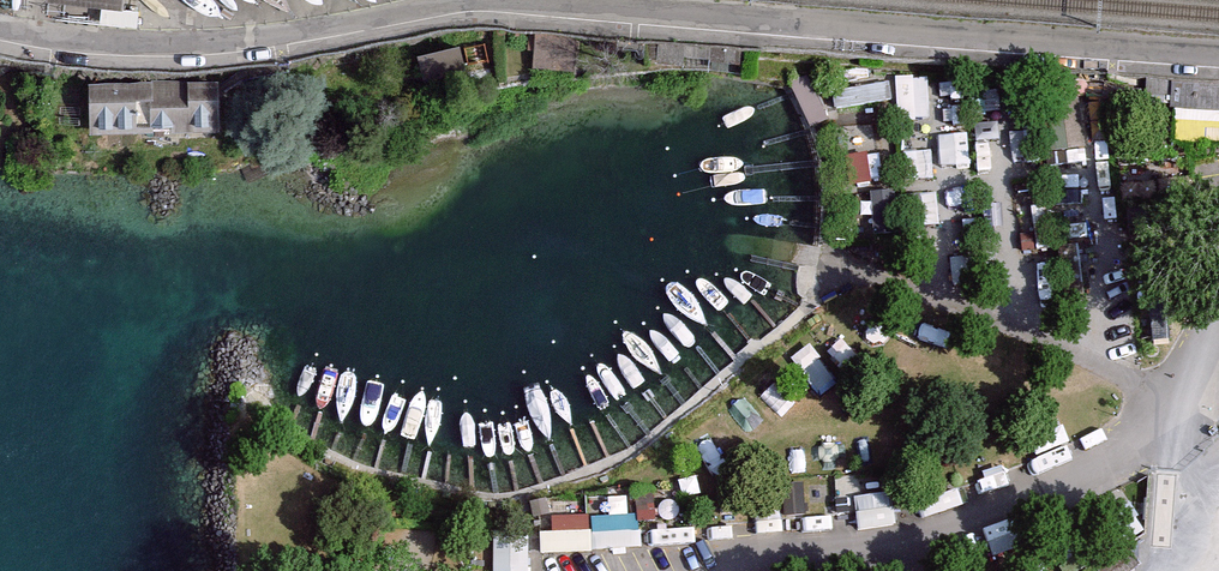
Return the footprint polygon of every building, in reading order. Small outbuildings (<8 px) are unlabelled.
[(575,37),(543,34),(540,62),(572,65),(575,37)] [(426,75),(463,66),(459,46),(421,55),(426,75)] [(898,117),(934,120),(937,80),(901,77),(898,117)] [(211,89),(85,89),(85,135),(211,135),(211,89)] [(1166,115),(1165,145),(1218,147),(1218,117),(1166,115)] [(898,527),(897,495),(860,497),(861,529),(898,527)] [(547,517),(548,553),(638,550),(636,507),(590,508),(591,515),(547,517)]
